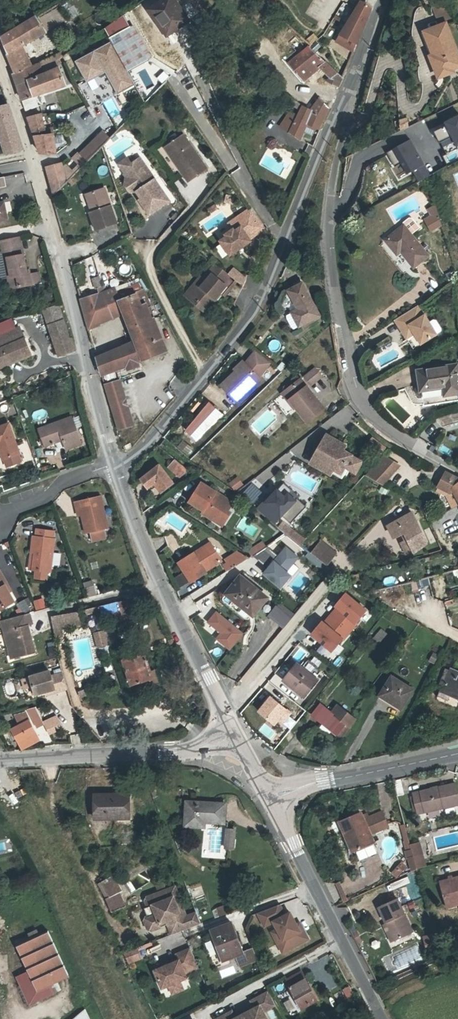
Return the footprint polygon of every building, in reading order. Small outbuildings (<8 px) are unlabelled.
[(157,21),(159,20),(169,34),(188,21),(173,0),(164,0),(150,10),(157,21)] [(451,69),(457,67),(457,54),(446,23),(455,20),(452,13),(435,0),(433,0),(431,3),(440,26),(424,32),(439,70),(450,65),(451,69)] [(348,48),(354,51),(371,8),(366,4),(361,2),(336,41),(348,48)] [(148,59),(123,15),(106,27),(104,28),(111,41),(128,71),(148,59)] [(1,38),(13,66),(25,61),(18,48),(21,46),(45,33),(35,17),(1,38)] [(159,20),(157,21),(167,35),(169,34),(159,20)] [(439,70),(424,32),(421,33),(438,77),(452,72),(451,69),(450,65),(439,70)] [(93,108),(135,84),(128,71),(111,41),(75,61),(87,82),(80,86),(93,108)] [(18,48),(25,61),(28,60),(21,46),(18,48)] [(329,76),(331,78),(338,74),(309,47),(278,73),(292,90),(320,67),(326,73),(323,75),(326,78),(329,76)] [(57,60),(61,57),(59,54),(39,63),(42,71),(57,60)] [(57,60),(42,71),(43,74),(60,67),(57,60)] [(13,66),(16,73),(24,70),(28,68),(25,61),(13,66)] [(34,96),(35,96),(66,86),(60,67),(43,74),(42,71),(39,63),(28,68),(24,70),(34,96)] [(22,100),(26,110),(38,106),(35,96),(34,96),(24,70),(16,73),(14,74),(22,100)] [(319,98),(329,108),(342,78),(338,74),(331,78),(328,82),(325,91),(319,98)] [(157,80),(143,94),(146,101),(162,85),(157,80)] [(298,109),(301,105),(291,98),(288,96),(284,100),(298,109)] [(300,139),(304,131),(307,123),(315,127),(319,129),(319,128),(329,108),(319,98),(310,111),(303,106),(303,107),(298,116),(290,112),(280,126),(300,139)] [(6,154),(23,150),(8,105),(0,107),(0,135),(6,154)] [(42,153),(56,153),(53,130),(45,132),(41,114),(28,117),(35,137),(40,154),(42,154),(42,153)] [(446,153),(446,154),(457,148),(457,147),(457,145),(457,115),(445,121),(446,125),(433,131),(437,139),(439,142),(440,142),(446,153)] [(399,120),(401,130),(409,127),(407,117),(399,120)] [(312,135),(315,127),(307,123),(304,131),(312,135)] [(46,167),(54,195),(55,194),(67,181),(78,171),(102,146),(109,139),(103,131),(79,155),(77,153),(63,168),(62,168),(61,163),(46,167)] [(183,135),(181,137),(187,147),(190,145),(183,135)] [(181,137),(167,146),(176,160),(174,161),(184,175),(186,174),(190,180),(207,169),(190,145),(187,147),(181,137)] [(424,165),(410,140),(387,153),(395,167),(401,164),(407,175),(424,165)] [(176,160),(167,146),(165,148),(174,161),(176,160)] [(169,201),(154,179),(152,179),(149,175),(149,172),(140,158),(131,164),(133,168),(125,174),(124,174),(127,178),(125,184),(130,191),(137,192),(141,199),(139,200),(149,215),(169,201)] [(119,165),(125,174),(133,168),(131,164),(127,159),(119,165)] [(117,224),(105,188),(88,194),(94,211),(90,213),(96,231),(117,224)] [(425,220),(428,226),(440,219),(435,206),(428,210),(432,216),(425,220)] [(265,229),(251,208),(235,219),(234,218),(227,223),(232,230),(225,235),(227,237),(220,241),(230,256),(251,241),(249,240),(265,229)] [(403,226),(411,235),(419,228),(412,219),(409,219),(404,223),(403,226)] [(431,230),(441,224),(440,219),(428,226),(431,230)] [(403,226),(393,234),(385,240),(394,251),(397,249),(398,248),(401,251),(414,267),(428,256),(411,235),(403,226)] [(30,274),(27,274),(27,270),(20,237),(1,241),(3,252),(4,258),(7,258),(11,277),(9,278),(11,289),(32,285),(32,283),(30,274)] [(9,278),(11,277),(7,258),(4,258),(3,252),(0,252),(0,280),(9,278)] [(211,270),(216,264),(211,260),(206,266),(211,270)] [(220,267),(216,264),(211,270),(203,279),(200,276),(194,284),(197,286),(188,298),(203,310),(213,298),(214,300),(220,293),(226,286),(213,276),(220,267)] [(226,286),(220,293),(221,294),(225,297),(237,282),(229,275),(220,267),(213,276),(226,286)] [(234,269),(229,275),(237,282),(243,286),(247,280),(234,269)] [(38,272),(30,274),(32,283),(40,282),(38,272)] [(96,289),(98,288),(103,287),(100,277),(93,279),(96,289)] [(119,300),(143,290),(139,283),(116,292),(119,300)] [(298,309),(291,313),(299,327),(320,316),(302,283),(288,291),(298,309)] [(185,295),(188,298),(197,286),(194,284),(185,295)] [(96,358),(102,375),(127,366),(138,362),(168,351),(157,325),(155,326),(152,319),(151,320),(148,309),(151,307),(144,290),(143,290),(119,300),(116,292),(115,288),(104,292),(103,287),(98,288),(99,294),(81,300),(88,329),(99,325),(99,324),(105,321),(105,320),(112,317),(112,318),(124,314),(136,345),(133,347),(129,344),(100,356),(98,353),(95,354),(96,358)] [(213,298),(203,310),(206,313),(221,294),(220,293),(214,300),(213,298)] [(43,310),(48,325),(63,320),(58,304),(43,310)] [(424,316),(418,307),(417,306),(411,310),(395,320),(403,334),(411,329),(414,334),(421,344),(436,335),(429,323),(424,316)] [(294,329),(299,327),(291,313),(287,315),(287,318),(292,327),(294,329)] [(59,356),(75,350),(71,338),(69,339),(63,320),(48,325),(59,356)] [(429,323),(436,335),(440,332),(441,329),(436,321),(433,320),(429,323)] [(17,342),(24,338),(20,327),(12,331),(17,342)] [(411,329),(403,334),(406,339),(414,334),(411,329)] [(9,362),(3,349),(13,345),(19,358),(31,354),(24,338),(17,342),(12,331),(0,336),(0,366),(9,362)] [(3,349),(9,362),(19,358),(13,345),(3,349)] [(255,351),(250,357),(256,363),(258,360),(267,367),(270,363),(255,351)] [(259,377),(267,367),(258,360),(256,363),(250,357),(245,363),(244,363),(221,385),(236,401),(259,378),(259,377)] [(421,391),(443,387),(445,395),(457,393),(457,375),(457,366),(418,372),(421,391)] [(311,385),(321,377),(315,369),(305,377),(311,385)] [(287,390),(300,380),(297,376),(284,387),(287,390)] [(287,390),(286,391),(298,406),(296,407),(307,422),(324,409),(301,379),(300,380),(287,390)] [(119,380),(105,385),(118,430),(133,425),(119,380)] [(298,406),(286,391),(284,393),(295,408),(296,407),(298,406)] [(435,418),(437,426),(457,421),(457,413),(435,418)] [(82,444),(72,417),(39,429),(45,446),(63,440),(66,449),(82,444)] [(0,426),(0,451),(3,460),(4,459),(7,468),(23,462),(20,454),(9,423),(0,426)] [(351,456),(342,450),(335,446),(338,442),(326,435),(317,451),(315,449),(309,459),(312,460),(310,463),(322,470),(325,465),(332,470),(341,474),(345,466),(351,456)] [(379,455),(385,447),(370,436),(364,445),(379,455)] [(182,440),(176,446),(187,456),(192,450),(182,440)] [(345,446),(338,442),(335,446),(342,450),(345,446)] [(362,462),(351,456),(345,466),(356,472),(362,462)] [(365,475),(382,485),(399,466),(382,456),(365,475)] [(168,467),(180,478),(188,471),(175,460),(168,467)] [(141,479),(148,488),(154,484),(157,487),(161,492),(173,483),(159,465),(141,479)] [(325,465),(322,470),(330,474),(332,470),(325,465)] [(446,473),(438,487),(439,487),(446,491),(444,495),(446,496),(453,509),(457,506),(457,479),(446,473)] [(235,490),(243,484),(238,478),(230,484),(235,490)] [(263,501),(256,510),(274,524),(281,516),(290,524),(305,506),(295,498),(295,499),(288,493),(291,489),(283,482),(265,502),(263,501)] [(202,513),(213,520),(215,517),(217,517),(225,522),(231,512),(229,511),(234,503),(224,497),(222,500),(214,495),(216,492),(201,483),(189,502),(204,511),(202,513)] [(239,495),(251,506),(262,494),(250,483),(239,495)] [(150,492),(157,487),(154,484),(148,488),(148,489),(150,492)] [(298,495),(291,489),(288,493),(295,499),(295,498),(298,495)] [(86,534),(92,532),(102,530),(108,529),(100,495),(75,501),(77,511),(81,510),(82,515),(86,534)] [(405,532),(409,540),(413,549),(414,552),(426,543),(412,512),(388,526),(394,538),(405,532)] [(215,517),(213,520),(223,526),(225,522),(217,517),(215,517)] [(300,545),(305,540),(290,528),(291,526),(284,521),(278,528),(284,533),(285,533),(292,539),(300,545)] [(32,570),(37,570),(47,571),(50,572),(55,539),(53,539),(54,531),(37,529),(36,536),(34,536),(32,552),(35,552),(32,570)] [(104,537),(102,530),(92,532),(94,540),(104,537)] [(413,549),(409,540),(402,543),(406,553),(413,549)] [(321,562),(326,566),(336,554),(320,541),(311,553),(317,559),(321,562)] [(249,551),(252,556),(253,555),(266,546),(263,542),(249,551)] [(195,557),(212,546),(210,543),(193,553),(195,557)] [(221,561),(212,546),(195,557),(193,553),(178,563),(191,583),(206,573),(205,572),(221,561)] [(278,556),(267,546),(266,546),(253,555),(268,568),(264,573),(281,588),(291,576),(287,572),(298,558),(286,547),(278,556)] [(223,565),(227,571),(231,569),(249,558),(238,551),(225,559),(228,563),(223,565)] [(53,552),(52,563),(58,564),(60,552),(53,552)] [(328,573),(330,571),(331,570),(331,569),(326,566),(321,562),(317,559),(311,553),(309,552),(308,553),(306,556),(328,573)] [(46,579),(47,571),(37,570),(36,578),(46,579)] [(14,602),(5,586),(7,584),(0,571),(0,610),(14,602)] [(175,578),(180,586),(189,581),(184,573),(175,578)] [(255,613),(267,598),(240,576),(226,594),(238,604),(240,601),(255,613)] [(394,576),(383,577),(383,584),(395,584),(394,576)] [(96,595),(93,586),(86,588),(89,597),(96,595)] [(337,608),(331,616),(324,623),(322,622),(312,634),(332,651),(342,639),(343,640),(350,632),(357,624),(356,623),(366,611),(346,594),(335,606),(337,608)] [(141,609),(139,597),(118,602),(102,606),(105,617),(114,614),(120,634),(138,628),(134,615),(132,611),(141,609)] [(30,610),(24,599),(18,603),(24,614),(30,610)] [(43,600),(35,602),(37,610),(45,607),(43,600)] [(278,605),(277,606),(292,618),(294,614),(280,603),(278,605)] [(268,616),(284,628),(292,619),(293,618),(292,618),(277,606),(276,606),(268,616)] [(215,610),(205,622),(218,633),(213,639),(228,651),(243,634),(215,610)] [(55,638),(57,638),(56,629),(54,618),(68,615),(81,611),(51,617),(55,638)] [(56,629),(57,638),(62,637),(61,628),(83,624),(81,611),(68,615),(54,618),(56,629)] [(30,613),(1,621),(12,659),(35,653),(28,625),(32,624),(30,613)] [(379,643),(387,634),(382,629),(374,639),(379,643)] [(106,644),(103,632),(95,634),(98,645),(106,644)] [(131,685),(141,682),(153,678),(151,672),(145,654),(123,660),(131,685)] [(284,681),(301,694),(306,687),(309,690),(317,680),(297,664),(284,681)] [(443,690),(454,694),(457,696),(457,672),(451,669),(450,672),(449,675),(445,673),(441,681),(446,683),(443,690)] [(55,692),(67,689),(63,673),(51,676),(50,671),(30,677),(33,686),(35,695),(46,692),(54,689),(55,692)] [(154,671),(151,672),(153,678),(141,682),(143,689),(158,684),(154,671)] [(414,690),(392,676),(379,696),(401,709),(414,690)] [(33,686),(30,677),(22,679),(25,688),(33,686)] [(304,696),(309,690),(306,687),(301,694),(304,696)] [(450,703),(454,694),(443,690),(440,698),(450,703)] [(268,695),(256,711),(273,725),(286,710),(268,695)] [(312,714),(342,739),(356,720),(338,706),(332,714),(320,704),(312,714)] [(36,707),(29,709),(39,728),(44,725),(43,722),(36,707)] [(12,730),(22,750),(40,741),(25,712),(15,715),(20,725),(12,730)] [(57,716),(43,722),(44,725),(49,735),(56,731),(54,727),(60,724),(57,716)] [(414,796),(417,811),(418,813),(425,812),(425,809),(444,805),(444,807),(457,804),(457,795),(455,784),(413,793),(414,796)] [(94,795),(95,819),(129,818),(128,794),(94,795)] [(225,804),(212,803),(211,806),(202,806),(202,803),(186,802),(185,826),(204,827),(205,822),(224,823),(225,804)] [(362,817),(361,813),(340,822),(346,837),(349,836),(355,850),(373,843),(369,834),(388,826),(382,813),(368,819),(366,815),(362,817)] [(233,849),(234,835),(231,835),(231,830),(227,830),(225,848),(233,849)] [(417,869),(426,866),(420,842),(410,844),(412,850),(417,869)] [(411,870),(417,869),(412,850),(405,851),(407,858),(408,858),(411,870)] [(397,877),(406,867),(402,863),(393,873),(397,877)] [(101,882),(102,883),(109,897),(106,899),(111,912),(126,907),(119,893),(122,891),(113,875),(101,882)] [(387,884),(390,890),(409,882),(407,875),(387,884)] [(445,901),(457,898),(457,877),(440,882),(445,901)] [(164,887),(161,881),(155,883),(157,889),(164,887)] [(98,885),(106,899),(109,897),(102,883),(98,885)] [(168,924),(172,935),(186,930),(201,924),(197,913),(186,917),(175,887),(147,897),(146,901),(148,908),(153,906),(156,914),(148,917),(147,918),(145,921),(148,929),(151,931),(161,927),(160,924),(167,921),(168,924)] [(379,907),(388,927),(393,938),(394,941),(413,933),(397,898),(379,907)] [(445,901),(447,909),(457,906),(457,898),(445,901)] [(212,907),(214,916),(226,914),(225,905),(212,907)] [(274,923),(278,929),(283,940),(281,941),(286,950),(308,939),(303,929),(300,931),(296,925),(290,913),(285,916),(280,905),(258,913),(265,927),(274,923)] [(145,909),(148,917),(156,914),(153,906),(148,908),(145,909)] [(223,961),(237,956),(243,954),(232,923),(211,931),(223,961)] [(393,938),(388,927),(385,928),(390,939),(393,938)] [(283,952),(286,950),(281,941),(283,940),(278,929),(272,932),(283,952)] [(356,931),(352,933),(357,944),(362,941),(356,931)] [(52,985),(69,977),(48,932),(17,947),(28,971),(16,977),(29,1006),(56,994),(52,985)] [(436,950),(432,935),(426,937),(430,952),(436,950)] [(136,949),(123,953),(128,963),(140,958),(136,949)] [(198,967),(190,949),(176,955),(178,961),(169,964),(163,967),(155,971),(162,988),(169,985),(171,987),(179,983),(179,981),(186,978),(184,973),(198,967)] [(252,950),(243,954),(237,956),(240,966),(256,960),(252,950)] [(302,972),(287,981),(301,1008),(317,1000),(302,972)] [(183,989),(179,981),(179,983),(171,987),(169,985),(172,994),(183,989)] [(248,1018),(267,1018),(263,1012),(275,1005),(268,992),(251,1001),(253,1006),(255,1008),(245,1013),(248,1018)] [(85,1009),(72,1018),(90,1018),(85,1009)]
